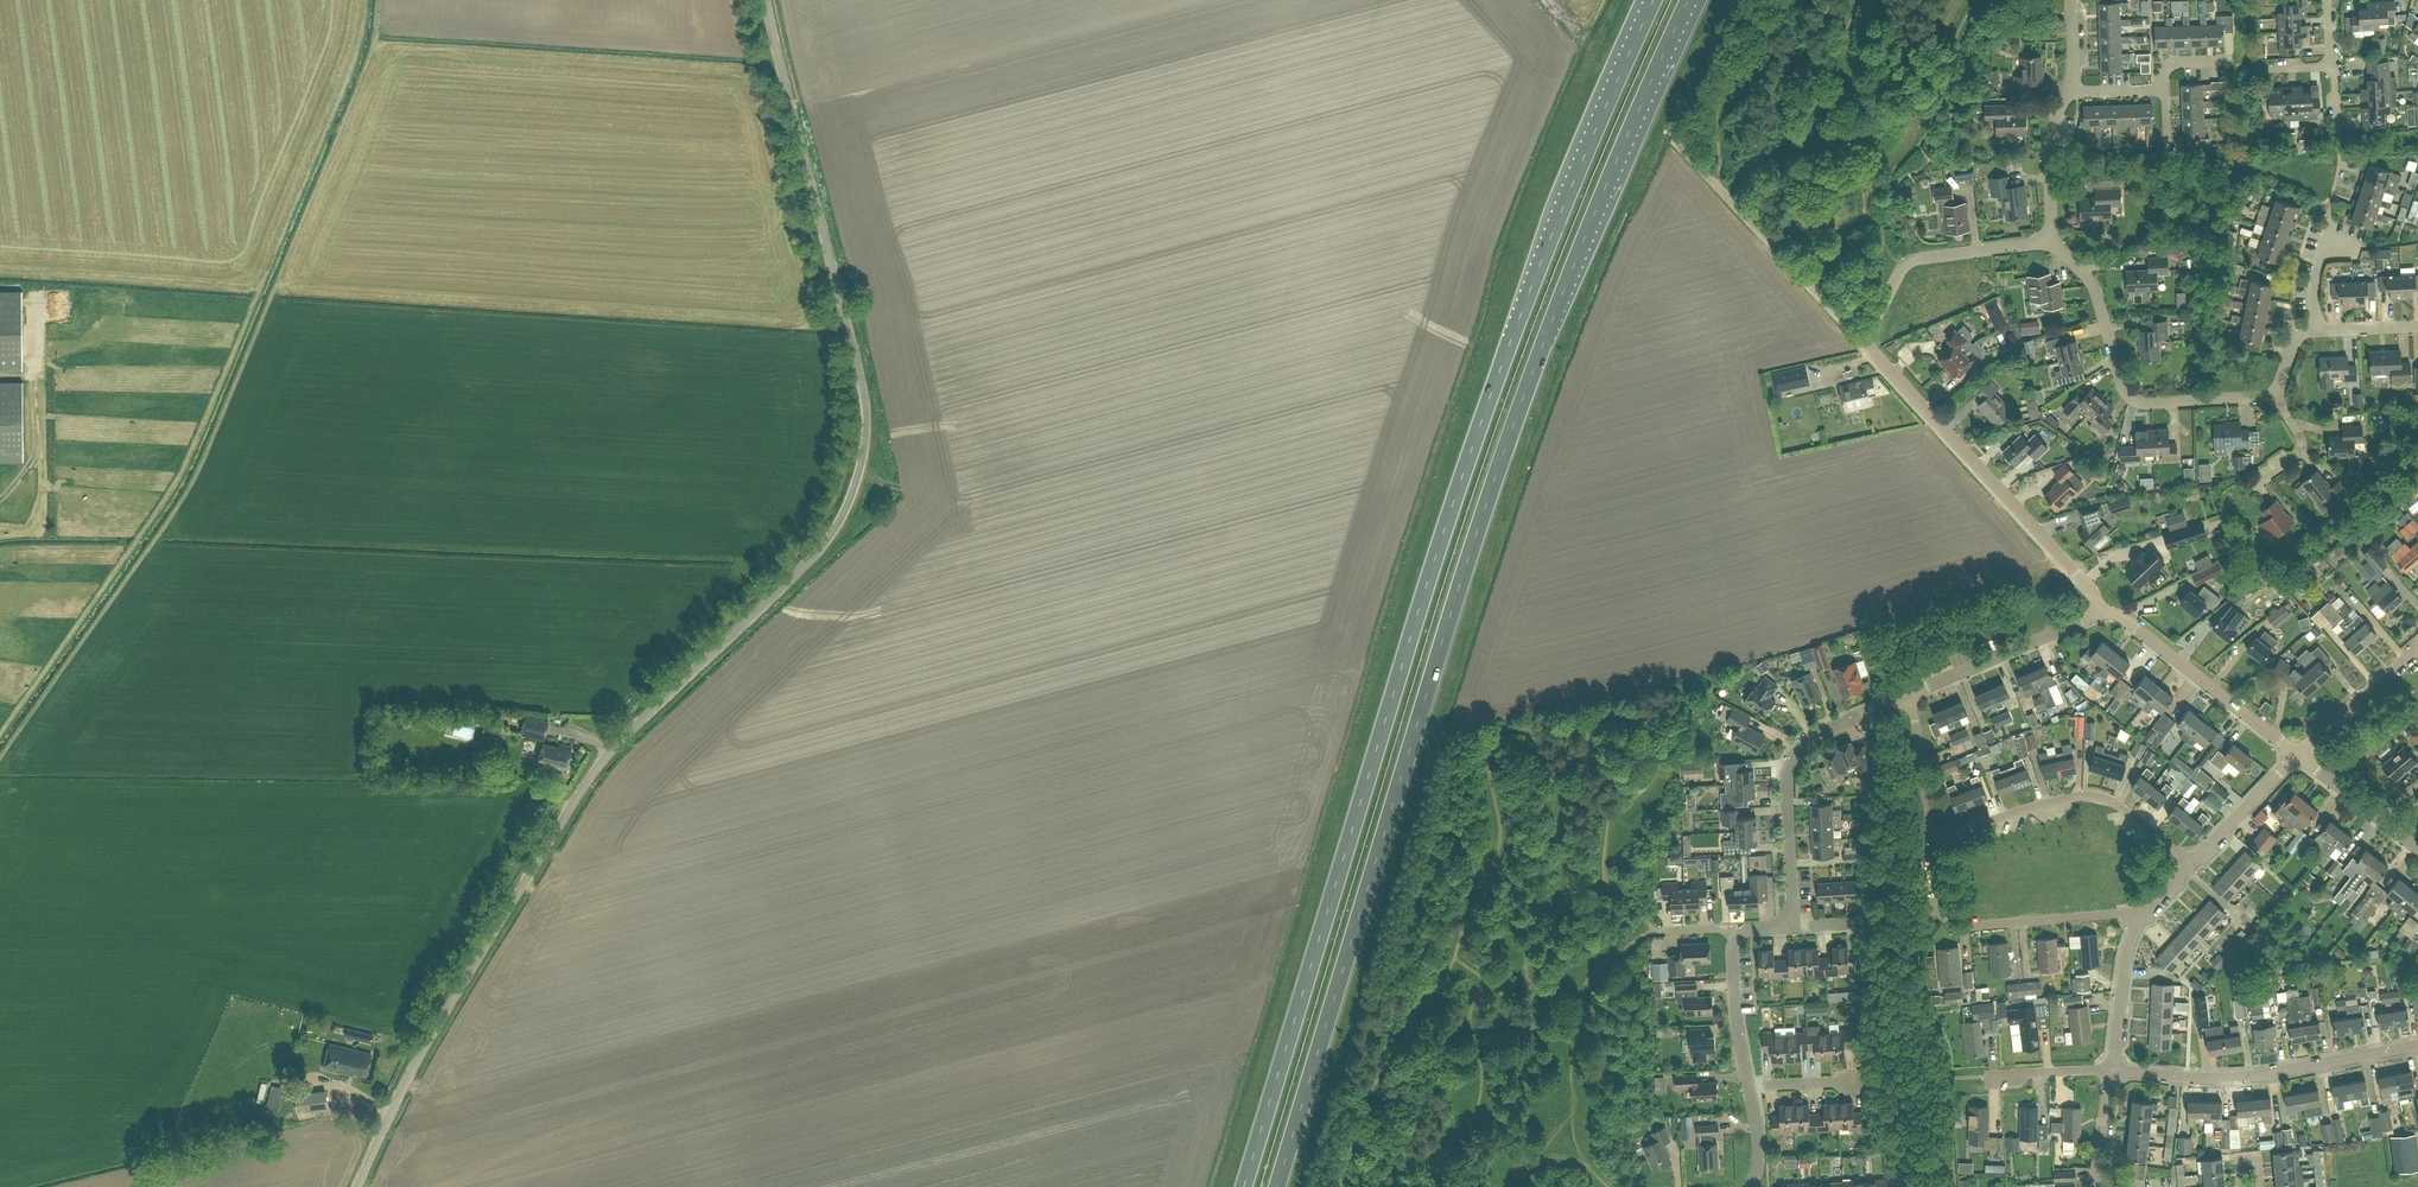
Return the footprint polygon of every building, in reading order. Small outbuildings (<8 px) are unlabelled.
[(2153,12),(2163,11),(2163,0),(2153,0),(2153,12)] [(2307,16),(2306,0),(2292,0),(2292,2),(2286,2),(2286,11),(2279,11),(2279,17),(2307,16)] [(2354,30),(2375,29),(2373,0),(2368,1),(2368,8),(2360,8),(2360,14),(2353,15),(2353,16),(2347,17),(2348,37),(2355,37),(2354,30)] [(2375,29),(2381,29),(2381,22),(2390,22),(2390,24),(2397,24),(2395,0),(2379,0),(2373,0),(2375,29)] [(2120,19),(2120,8),(2129,8),(2129,1),(2100,2),(2100,19),(2120,19)] [(2409,12),(2405,26),(2413,31),(2410,36),(2415,40),(2414,41),(2417,44),(2417,18),(2409,12)] [(2190,45),(2207,45),(2207,24),(2207,15),(2201,16),(2201,24),(2190,25),(2189,25),(2190,45)] [(2207,24),(2207,45),(2225,44),(2224,31),(2234,31),(2234,15),(2218,15),(2218,24),(2207,24)] [(2172,25),(2173,25),(2173,16),(2167,17),(2167,25),(2155,26),(2156,47),(2173,46),(2172,25)] [(2189,25),(2190,25),(2190,16),(2183,16),(2184,25),(2173,25),(2172,25),(2173,46),(2190,45),(2189,25)] [(2279,17),(2280,31),(2308,30),(2308,24),(2301,24),(2301,17),(2307,16),(2279,17)] [(2120,19),(2100,19),(2101,37),(2121,36),(2121,25),(2130,25),(2130,18),(2120,19)] [(2308,36),(2308,30),(2280,31),(2281,53),(2296,53),(2296,45),(2302,45),(2302,36),(2308,36)] [(2121,36),(2101,37),(2101,54),(2122,53),(2122,42),(2130,42),(2130,35),(2121,36)] [(2131,53),(2122,53),(2101,54),(2102,71),(2123,70),(2122,59),(2131,59),(2131,53)] [(2042,73),(2041,56),(2031,56),(2031,58),(2022,58),(2022,76),(2016,76),(2016,91),(2032,90),(2031,83),(2044,83),(2043,73),(2042,73)] [(2362,87),(2363,93),(2396,91),(2397,91),(2396,76),(2391,76),(2390,60),(2369,61),(2370,78),(2369,78),(2370,87),(2362,87)] [(2151,62),(2141,62),(2141,73),(2151,73),(2151,62)] [(2182,84),(2183,101),(2204,101),(2204,100),(2204,90),(2224,89),(2224,82),(2212,82),(2212,84),(2204,84),(2204,83),(2182,84)] [(2298,86),(2299,119),(2318,118),(2318,113),(2321,113),(2320,98),(2313,98),(2313,91),(2304,92),(2304,85),(2298,86)] [(2285,119),(2284,86),(2262,87),(2263,103),(2270,103),(2271,115),(2285,115),(2285,119)] [(2285,119),(2299,119),(2298,86),(2298,92),(2292,92),(2292,86),(2284,86),(2285,119)] [(2363,93),(2363,99),(2370,98),(2371,107),(2392,106),(2397,105),(2396,91),(2363,93)] [(2204,101),(2183,101),(2183,119),(2205,118),(2205,117),(2205,106),(2217,106),(2217,100),(2204,100),(2204,101)] [(2137,124),(2136,103),(2119,104),(2120,125),(2131,124),(2131,133),(2138,133),(2137,124)] [(2153,103),(2136,103),(2137,124),(2148,123),(2148,132),(2154,132),(2153,103)] [(2102,125),(2102,104),(2084,105),(2085,126),(2097,125),(2097,134),(2103,134),(2103,125),(2102,125)] [(2119,104),(2102,104),(2102,125),(2103,125),(2114,125),(2114,134),(2120,134),(2120,125),(2119,104)] [(2004,113),(2003,105),(1986,105),(1986,121),(1997,121),(1998,135),(2026,134),(2025,112),(2004,113)] [(2392,106),(2371,107),(2363,107),(2365,129),(2381,128),(2380,122),(2386,121),(2386,112),(2392,111),(2392,106)] [(2205,118),(2183,119),(2184,136),(2206,135),(2205,124),(2213,124),(2213,117),(2205,117),(2205,118)] [(2361,177),(2365,179),(2386,185),(2388,179),(2399,182),(2401,176),(2400,176),(2402,172),(2393,169),(2392,173),(2390,172),(2391,172),(2370,165),(2367,173),(2363,172),(2361,177)] [(1974,183),(1972,172),(1955,174),(1956,181),(1966,180),(1966,184),(1974,183)] [(2009,187),(2008,176),(1991,179),(1993,196),(2004,194),(2007,218),(2027,216),(2025,197),(2026,197),(2025,185),(2009,187)] [(2139,190),(2138,178),(2129,179),(2130,190),(2139,190)] [(2386,186),(2386,185),(2365,179),(2363,187),(2358,185),(2357,191),(2361,192),(2382,199),(2384,192),(2395,195),(2397,190),(2386,186)] [(2121,205),(2120,187),(2100,188),(2100,198),(2082,198),(2083,219),(2110,218),(2109,205),(2121,205)] [(1953,198),(1951,188),(1934,190),(1935,201),(1945,199),(1946,206),(1944,206),(1948,233),(1969,230),(1965,203),(1953,205),(1952,198),(1953,198)] [(2357,206),(2356,206),(2377,213),(2380,205),(2390,209),(2391,208),(2398,211),(2399,207),(2392,204),(2392,203),(2381,200),(2382,199),(2361,192),(2358,200),(2354,199),(2352,204),(2357,206)] [(2271,213),(2295,221),(2296,220),(2292,219),(2295,211),(2298,212),(2300,207),(2276,199),(2273,207),(2262,203),(2260,209),(2271,212),(2271,213)] [(2388,216),(2377,213),(2356,206),(2354,214),(2350,212),(2348,218),(2352,220),(2372,227),(2375,219),(2386,222),(2388,216)] [(2267,226),(2291,234),(2288,232),(2290,225),(2294,226),(2295,221),(2271,213),(2269,221),(2258,217),(2256,222),(2267,226)] [(2290,239),(2291,234),(2267,226),(2264,234),(2253,230),(2251,236),(2262,240),(2287,248),(2287,247),(2283,246),(2286,238),(2290,239)] [(2245,228),(2243,234),(2251,236),(2253,230),(2245,228)] [(2262,240),(2260,248),(2248,244),(2246,249),(2258,253),(2258,254),(2278,261),(2281,251),(2285,253),(2287,248),(2262,240)] [(2168,272),(2168,257),(2149,258),(2149,270),(2128,271),(2129,290),(2157,289),(2156,272),(2168,272)] [(2052,288),(2050,274),(2029,276),(2032,301),(2047,299),(2048,308),(2062,306),(2060,287),(2052,288)] [(2402,299),(2401,274),(2380,275),(2380,291),(2390,290),(2390,300),(2402,299)] [(2401,274),(2402,299),(2413,298),(2413,289),(2417,289),(2417,274),(2401,274)] [(2237,293),(2249,295),(2274,300),(2270,299),(2272,290),(2276,291),(2277,286),(2273,285),(2252,280),(2250,289),(2238,286),(2237,293)] [(2375,281),(2353,282),(2354,306),(2366,305),(2366,296),(2376,296),(2375,281)] [(2343,306),(2354,306),(2353,282),(2332,283),(2332,298),(2343,297),(2343,306)] [(23,370),(22,291),(0,291),(0,371),(23,370)] [(2249,295),(2247,303),(2236,301),(2234,306),(2246,309),(2271,314),(2271,313),(2267,313),(2269,304),(2273,305),(2274,300),(2249,295)] [(1996,300),(1985,305),(1997,329),(2007,324),(1996,300)] [(2270,319),(2271,314),(2246,309),(2244,317),(2233,314),(2232,321),(2243,323),(2268,328),(2268,327),(2265,326),(2266,318),(2270,319)] [(2019,323),(2021,335),(2042,332),(2041,321),(2019,323)] [(2168,337),(2168,321),(2150,321),(2150,330),(2139,331),(2139,341),(2141,341),(2142,361),(2152,360),(2152,358),(2160,357),(2159,337),(2168,337)] [(2268,328),(2243,323),(2242,331),(2230,328),(2229,334),(2240,337),(2240,338),(2261,342),(2263,332),(2267,333),(2268,328)] [(1938,354),(1948,365),(1973,343),(1970,340),(1974,336),(1964,326),(1957,332),(1954,328),(1946,335),(1952,341),(1938,354)] [(2022,347),(2013,331),(2004,336),(2008,343),(2001,348),(2005,356),(2022,347)] [(2058,353),(2060,361),(2080,355),(2077,341),(2066,344),(2064,337),(2047,341),(2051,355),(2058,353)] [(1948,365),(1958,376),(1972,364),(1973,364),(1980,357),(1984,354),(1982,352),(1985,349),(1977,340),(1973,344),(1973,343),(1948,365)] [(2034,352),(2031,340),(2021,342),(2024,354),(2034,352)] [(1933,342),(1925,346),(1928,352),(1936,348),(1933,342)] [(2401,362),(2401,350),(2370,351),(2371,372),(2392,372),(2392,381),(2411,380),(2410,362),(2401,362)] [(2084,371),(2080,355),(2060,361),(2062,369),(2055,371),(2058,385),(2075,380),(2074,374),(2084,371)] [(2348,365),(2347,356),(2320,357),(2321,385),(2332,385),(2331,377),(2344,377),(2344,382),(2357,381),(2356,365),(2348,365)] [(1809,364),(1775,372),(1779,389),(1812,381),(1809,364)] [(1877,394),(1873,378),(1842,385),(1848,410),(1871,405),(1869,396),(1877,394)] [(1999,389),(1992,381),(1979,393),(1985,399),(1978,405),(1997,425),(2013,410),(1995,392),(1999,389)] [(23,382),(0,382),(0,462),(23,462),(23,382)] [(2086,415),(2103,398),(2092,388),(2084,397),(2079,392),(2063,409),(2073,417),(2080,409),(2086,415)] [(2362,405),(2362,393),(2354,393),(2354,406),(2362,405)] [(2038,417),(2033,396),(2025,398),(2030,419),(2038,417)] [(2103,398),(2086,415),(2093,421),(2088,426),(2100,436),(2112,423),(2105,416),(2114,408),(2103,398)] [(2241,429),(2240,420),(2229,421),(2229,423),(2214,424),(2215,445),(2236,444),(2236,447),(2249,446),(2248,429),(2241,429)] [(2363,441),(2362,425),(2343,426),(2343,436),(2329,437),(2329,457),(2354,456),(2354,442),(2363,441)] [(2152,429),(2153,452),(2162,452),(2162,460),(2177,460),(2176,443),(2169,444),(2169,428),(2152,429)] [(2153,452),(2152,429),(2136,430),(2137,445),(2120,446),(2120,461),(2130,461),(2130,462),(2145,461),(2144,453),(2153,452)] [(2048,448),(2035,434),(2027,442),(2021,435),(2003,452),(2015,465),(2030,451),(2037,459),(2048,448)] [(2251,462),(2251,454),(2233,456),(2234,468),(2248,467),(2248,462),(2251,462)] [(2190,467),(2190,455),(2180,456),(2181,468),(2190,467)] [(2084,484),(2065,463),(2054,474),(2059,480),(2054,484),(2055,485),(2044,496),(2051,503),(2052,502),(2058,509),(2078,491),(2077,491),(2084,484)] [(2118,463),(2116,472),(2126,474),(2128,465),(2118,463)] [(2326,482),(2316,470),(2309,476),(2309,477),(2302,483),(2319,503),(2332,493),(2338,500),(2349,491),(2339,479),(2331,486),(2327,481),(2326,482)] [(2416,482),(2398,495),(2409,509),(2417,502),(2417,484),(2416,482)] [(2110,500),(2114,513),(2134,507),(2130,494),(2110,500)] [(2273,538),(2279,533),(2293,522),(2276,500),(2261,512),(2267,519),(2260,524),(2266,532),(2268,531),(2273,538)] [(2105,518),(2100,503),(2079,510),(2082,520),(2084,520),(2086,527),(2079,533),(2092,546),(2110,529),(2102,521),(2105,518)] [(2411,510),(2398,521),(2402,526),(2399,529),(2407,538),(2417,529),(2417,524),(2412,517),(2415,515),(2411,510)] [(2183,512),(2166,517),(2170,531),(2187,525),(2183,512)] [(2207,536),(2202,521),(2162,535),(2167,549),(2207,536)] [(2410,548),(2405,542),(2390,554),(2405,571),(2417,560),(2417,542),(2410,548)] [(2388,565),(2372,546),(2363,553),(2379,573),(2388,565)] [(2164,562),(2151,548),(2144,554),(2141,551),(2138,554),(2139,555),(2136,558),(2135,557),(2132,560),(2135,563),(2126,571),(2139,586),(2148,578),(2151,581),(2161,572),(2158,569),(2164,562)] [(2178,568),(2184,565),(2180,556),(2174,559),(2178,568)] [(2210,576),(2206,568),(2191,575),(2195,583),(2210,576)] [(2393,587),(2387,581),(2380,587),(2376,582),(2368,589),(2377,600),(2370,606),(2379,617),(2386,611),(2387,612),(2403,598),(2393,587)] [(2220,598),(2204,586),(2197,595),(2190,589),(2180,602),(2196,614),(2206,602),(2212,607),(2220,598)] [(2220,607),(2225,613),(2235,606),(2236,608),(2246,600),(2243,597),(2251,590),(2248,586),(2220,607)] [(2331,603),(2366,643),(2376,634),(2366,622),(2359,614),(2353,619),(2348,613),(2351,610),(2339,596),(2331,603)] [(2291,606),(2287,601),(2267,617),(2274,626),(2290,613),(2286,609),(2291,606)] [(2327,617),(2334,625),(2337,622),(2343,629),(2338,634),(2344,641),(2355,653),(2366,643),(2331,603),(2322,611),(2327,617)] [(2234,620),(2226,614),(2222,618),(2221,616),(2212,627),(2229,640),(2237,629),(2231,624),(2234,620)] [(2278,640),(2265,630),(2259,638),(2256,636),(2247,649),(2262,661),(2272,649),(2272,648),(2278,640)] [(2099,672),(2116,651),(2103,641),(2095,650),(2091,646),(2082,657),(2088,662),(2092,657),(2098,661),(2097,663),(2102,667),(2099,672)] [(1829,666),(1822,644),(1811,647),(1818,670),(1829,666)] [(1815,666),(1810,647),(1798,651),(1804,669),(1815,666)] [(2303,663),(2306,667),(2320,683),(2332,673),(2323,663),(2329,658),(2321,649),(2315,654),(2314,653),(2303,663)] [(2116,651),(2099,672),(2105,677),(2110,671),(2118,677),(2130,662),(2116,651)] [(2282,674),(2294,682),(2295,681),(2306,695),(2320,683),(2306,667),(2299,673),(2301,675),(2299,677),(2292,671),(2294,668),(2280,658),(2273,667),(2282,674)] [(1768,669),(1762,661),(1756,665),(1761,674),(1768,669)] [(1861,677),(1855,661),(1833,668),(1843,697),(1863,690),(1859,677),(1861,677)] [(2045,665),(2031,671),(2039,690),(2045,687),(2055,683),(2053,676),(2050,677),(2045,665)] [(2032,693),(2039,690),(2031,671),(2017,677),(2022,689),(2029,686),(2032,693)] [(1821,698),(1810,673),(1792,680),(1803,706),(1821,698)] [(2089,684),(2076,673),(2071,680),(2084,690),(2089,684)] [(2142,708),(2159,686),(2145,675),(2133,690),(2134,691),(2132,694),(2138,699),(2135,703),(2142,708)] [(1778,685),(1765,676),(1757,688),(1755,687),(1745,700),(1765,715),(1775,702),(1769,697),(1778,685)] [(2109,692),(2115,697),(2126,683),(2120,678),(2109,692)] [(2004,683),(1989,689),(1996,706),(1997,709),(2002,707),(1999,700),(2009,695),(2004,683)] [(2126,683),(2115,697),(2121,702),(2132,687),(2126,683)] [(2172,696),(2159,686),(2142,708),(2147,712),(2153,705),(2160,711),(2172,696)] [(1996,706),(1989,689),(1975,695),(1980,708),(1988,704),(1990,708),(1996,706)] [(2041,696),(2033,700),(2037,709),(2045,706),(2041,696)] [(1947,707),(1955,725),(1955,726),(1961,724),(1958,717),(1967,713),(1961,701),(1947,707)] [(1948,728),(1955,725),(1947,707),(1932,713),(1936,721),(1929,724),(1935,737),(1942,734),(1938,725),(1946,722),(1948,728)] [(1750,717),(1733,708),(1726,721),(1739,727),(1732,739),(1756,752),(1764,736),(1746,726),(1750,717)] [(2185,741),(2202,720),(2188,709),(2181,716),(2182,717),(2177,724),(2184,729),(2179,736),(2185,741)] [(2003,723),(2011,720),(2007,711),(1999,714),(2003,723)] [(2084,711),(2076,711),(2072,715),(2066,717),(2066,726),(2074,726),(2074,735),(2083,736),(2084,711)] [(2038,722),(2033,712),(2027,715),(2033,730),(2042,726),(2040,721),(2038,722)] [(2158,730),(2159,731),(2169,717),(2164,712),(2143,738),(2148,743),(2158,730)] [(2003,723),(1999,714),(1991,718),(1994,727),(2003,723)] [(548,721),(524,715),(520,734),(543,739),(548,721)] [(2175,722),(2169,717),(2159,731),(2164,735),(2175,722)] [(2202,720),(2185,741),(2191,746),(2196,739),(2204,745),(2209,738),(2210,739),(2216,731),(2202,720)] [(2095,722),(2085,721),(2085,738),(2094,738),(2095,722)] [(1970,738),(1966,729),(1957,732),(1961,741),(1970,738)] [(1996,740),(1991,729),(1983,732),(1988,744),(1996,740)] [(1986,744),(1981,731),(1972,735),(1978,747),(1986,744)] [(1957,732),(1948,736),(1952,745),(1961,741),(1957,732)] [(2038,745),(2034,732),(2025,735),(2029,748),(2038,745)] [(2029,755),(2023,735),(2013,738),(2019,758),(2029,755)] [(2147,745),(2137,740),(2130,752),(2140,758),(2147,745)] [(1851,741),(1837,747),(1846,770),(1847,770),(1846,768),(1855,764),(1858,773),(1873,766),(1866,750),(1856,754),(1851,741)] [(2216,747),(2209,742),(2195,760),(2201,765),(2216,747)] [(2056,754),(2061,774),(2077,770),(2073,756),(2073,757),(2070,743),(2062,745),(2063,752),(2056,754)] [(572,747),(560,744),(559,747),(546,744),(541,765),(566,770),(572,747)] [(2251,758),(2233,744),(2226,753),(2220,747),(2209,761),(2220,770),(2229,759),(2242,770),(2251,758)] [(2106,773),(2112,754),(2104,751),(2105,747),(2097,745),(2089,767),(2106,773)] [(1992,757),(1988,746),(1976,751),(1980,762),(1992,757)] [(2416,760),(2404,746),(2382,765),(2394,779),(2416,760)] [(1837,774),(1846,770),(1837,747),(1836,747),(1837,750),(1823,755),(1829,768),(1821,771),(1828,788),(1841,783),(1837,774)] [(2157,753),(2148,748),(2141,760),(2150,765),(2157,753)] [(2061,774),(2056,754),(2048,756),(2047,752),(2039,754),(2042,764),(2041,764),(2044,778),(2061,774)] [(2120,756),(2112,754),(2106,773),(2122,778),(2127,764),(2126,764),(2129,755),(2121,752),(2120,756)] [(1972,753),(1965,756),(1968,762),(1975,759),(1972,753)] [(2008,768),(2016,787),(2032,781),(2027,768),(2026,768),(2022,759),(2015,762),(2016,765),(2008,768)] [(1957,769),(1953,760),(1938,766),(1942,775),(1957,769)] [(1725,776),(1726,784),(1754,783),(1753,768),(1742,769),(1741,761),(1719,763),(1720,777),(1725,776)] [(2191,766),(2185,774),(2180,770),(2170,784),(2178,790),(2189,777),(2191,778),(2197,771),(2191,766)] [(2000,793),(2016,787),(2008,768),(2001,771),(1999,767),(1992,770),(1995,780),(2000,793)] [(2145,797),(2154,785),(2147,780),(2153,773),(2147,768),(2141,775),(2140,775),(2131,786),(2145,797)] [(1974,788),(1967,791),(1972,804),(1988,798),(1983,785),(1982,785),(1978,775),(1971,778),(1974,788)] [(2209,786),(2197,775),(2194,779),(2206,790),(2207,789),(2222,802),(2228,794),(2214,781),(2209,786)] [(2197,784),(2189,778),(2179,791),(2187,797),(2197,784)] [(1755,797),(1754,783),(1726,784),(1726,792),(1720,792),(1721,807),(1739,806),(1739,798),(1755,797)] [(2154,785),(2145,797),(2158,808),(2167,797),(2166,796),(2172,788),(2166,783),(2160,790),(2154,785)] [(1972,804),(1967,791),(1959,794),(1955,784),(1948,787),(1951,796),(1956,810),(1972,804)] [(2221,803),(2203,788),(2199,793),(2205,798),(2202,800),(2209,806),(2207,809),(2212,813),(2214,810),(2214,811),(2221,803)] [(2286,826),(2306,801),(2295,792),(2289,799),(2284,794),(2273,807),(2286,817),(2281,823),(2286,826)] [(2181,826),(2190,815),(2183,810),(2189,802),(2183,797),(2177,804),(2176,804),(2167,815),(2181,826)] [(2306,801),(2286,826),(2291,830),(2291,829),(2297,834),(2292,840),(2299,845),(2307,835),(2300,830),(2307,822),(2317,809),(2306,801)] [(1812,822),(1842,821),(1842,814),(1833,815),(1832,804),(1811,804),(1812,822)] [(1735,823),(1735,831),(1756,830),(1756,816),(1739,817),(1739,808),(1721,809),(1722,824),(1735,823)] [(2196,820),(2190,815),(2181,826),(2194,837),(2202,826),(2209,818),(2202,813),(2196,820)] [(1847,830),(1857,830),(1857,820),(1847,820),(1847,830)] [(2318,858),(2341,829),(2330,820),(2321,832),(2327,837),(2313,854),(2318,858)] [(1842,821),(1812,822),(1813,839),(1842,838),(1834,838),(1833,827),(1842,827),(1842,821)] [(2277,838),(2264,828),(2252,843),(2254,845),(2251,849),(2260,856),(2263,852),(2265,853),(2277,838)] [(2352,837),(2341,829),(2318,858),(2323,862),(2336,844),(2343,850),(2352,837)] [(1757,844),(1756,830),(1735,831),(1730,832),(1731,839),(1723,839),(1724,854),(1741,853),(1741,845),(1757,844)] [(2314,841),(2307,835),(2299,845),(2307,851),(2314,841)] [(1842,838),(1813,839),(1814,857),(1834,856),(1834,845),(1843,844),(1842,838)] [(2347,883),(2353,887),(2377,857),(2366,848),(2356,860),(2362,865),(2347,883)] [(2245,851),(2234,863),(2249,877),(2260,866),(2245,851)] [(1857,862),(1857,852),(1843,853),(1843,863),(1857,862)] [(2377,857),(2353,887),(2357,891),(2366,881),(2371,885),(2377,877),(2378,878),(2388,865),(2377,857)] [(1719,870),(1719,858),(1711,858),(1711,870),(1719,870)] [(2342,863),(2335,858),(2326,871),(2333,876),(2342,863)] [(2239,889),(2249,877),(2234,863),(2223,875),(2239,889)] [(1743,887),(1744,909),(1758,908),(1758,892),(1767,892),(1766,874),(1751,874),(1751,887),(1743,887)] [(1744,909),(1743,887),(1734,888),(1734,875),(1720,876),(1721,894),(1729,893),(1729,909),(1744,909)] [(2228,901),(2239,889),(2223,875),(2213,887),(2228,901)] [(2394,909),(2411,887),(2399,878),(2398,878),(2387,892),(2394,897),(2388,904),(2394,909)] [(1858,880),(1845,881),(1846,900),(1859,899),(1858,880)] [(1692,888),(1685,888),(1686,912),(1700,911),(1699,897),(1706,896),(1706,881),(1691,882),(1692,888)] [(1832,882),(1833,900),(1846,900),(1845,881),(1832,882)] [(1672,912),(1686,912),(1685,888),(1678,888),(1677,882),(1663,883),(1664,898),(1671,898),(1672,912)] [(1833,900),(1832,882),(1818,882),(1819,901),(1833,900)] [(2360,914),(2360,915),(2381,887),(2374,882),(2347,918),(2353,923),(2360,914)] [(2284,887),(2279,892),(2285,898),(2290,892),(2284,887)] [(2387,891),(2381,887),(2360,915),(2366,919),(2387,891)] [(2394,909),(2400,914),(2406,907),(2412,912),(2417,905),(2417,893),(2411,887),(2394,909)] [(2199,912),(2214,926),(2225,914),(2210,900),(2199,912)] [(2188,924),(2204,938),(2214,926),(2199,912),(2188,924)] [(2401,938),(2416,920),(2409,916),(2399,930),(2402,933),(2399,936),(2397,935),(2393,940),(2397,943),(2401,938)] [(2416,920),(2401,938),(2407,943),(2417,928),(2417,922),(2416,920)] [(2193,949),(2204,938),(2188,924),(2178,935),(2193,949)] [(2099,966),(2097,934),(2079,936),(2082,968),(2075,968),(2077,992),(2090,991),(2089,974),(2087,974),(2086,967),(2099,966)] [(2167,947),(2182,961),(2193,949),(2178,935),(2167,947)] [(2059,970),(2056,938),(2038,940),(2041,972),(2059,970)] [(1710,961),(1709,942),(1681,943),(1682,955),(1669,955),(1670,974),(1685,973),(1685,963),(1710,961)] [(2010,974),(2008,942),(1990,944),(1992,976),(2010,974)] [(1833,956),(1826,957),(1826,974),(1834,974),(1834,971),(1849,970),(1847,946),(1832,946),(1833,956)] [(1819,975),(1826,974),(1826,957),(1818,957),(1817,947),(1803,948),(1804,972),(1818,972),(1819,975)] [(1962,982),(1959,947),(1939,949),(1942,984),(1962,982)] [(2182,961),(2167,947),(2156,959),(2172,973),(2182,961)] [(1790,973),(1804,972),(1803,948),(1788,949),(1789,959),(1781,959),(1782,976),(1790,976),(1790,973)] [(1782,976),(1781,959),(1774,959),(1774,949),(1759,950),(1760,975),(1774,974),(1775,977),(1782,976)] [(2219,959),(2214,964),(2219,970),(2224,966),(2219,959)] [(2204,970),(2199,975),(2205,981),(2210,976),(2204,970)] [(1973,988),(1971,972),(1964,972),(1965,988),(1973,988)] [(2323,1002),(2318,974),(2312,975),(2314,986),(2311,987),(2314,1004),(2323,1002)] [(2280,976),(2264,976),(2264,984),(2280,984),(2280,976)] [(2197,980),(2192,986),(2197,991),(2202,985),(2197,980)] [(2024,982),(2025,995),(2041,994),(2040,981),(2024,982)] [(1662,990),(1662,982),(1654,983),(1654,991),(1662,990)] [(2025,995),(2024,982),(2007,984),(2009,999),(2025,998),(2025,995)] [(1697,990),(1696,983),(1677,984),(1677,991),(1678,991),(1679,1001),(1686,1001),(1687,1014),(1713,1013),(1712,995),(1695,996),(1694,990),(1697,990)] [(2152,983),(2151,999),(2173,1000),(2173,984),(2152,983)] [(2378,1003),(2376,989),(2368,990),(2370,1004),(2378,1003)] [(2391,1001),(2399,1000),(2398,990),(2389,991),(2391,1001)] [(1853,991),(1827,993),(1827,1003),(1853,1001),(1853,991)] [(2395,1023),(2392,1010),(2391,1001),(2389,991),(2380,993),(2382,1003),(2385,1002),(2387,1011),(2377,1012),(2379,1026),(2395,1023)] [(2083,1002),(2082,994),(2061,997),(2062,1005),(2083,1002)] [(2205,995),(2193,997),(2196,1025),(2208,1024),(2205,995)] [(2301,1010),(2306,1038),(2320,1036),(2318,1022),(2311,1023),(2310,1014),(2312,1014),(2309,995),(2290,998),(2292,1006),(2301,1004),(2302,1010),(2301,1010)] [(2244,1014),(2242,998),(2232,999),(2233,1004),(2235,1003),(2237,1015),(2244,1014)] [(2264,1017),(2261,998),(2250,999),(2252,1019),(2264,1017)] [(2151,1015),(2172,1016),(2173,1000),(2151,999),(2151,1015)] [(2345,1008),(2344,999),(2336,1000),(2337,1009),(2345,1008)] [(1995,1016),(1994,1002),(1973,1005),(1974,1019),(1975,1019),(1975,1021),(1962,1022),(1966,1057),(1986,1054),(1985,1044),(1982,1044),(1979,1018),(1995,1016)] [(2047,1015),(2045,1003),(2037,1004),(2037,1005),(2017,1008),(2009,1009),(2010,1023),(2019,1022),(2023,1050),(2040,1047),(2036,1016),(2047,1015)] [(2346,1006),(2347,1017),(2348,1017),(2350,1031),(2365,1028),(2361,1004),(2346,1006)] [(2092,1041),(2087,1005),(2069,1007),(2073,1043),(2092,1041)] [(2395,1023),(2409,1021),(2407,1008),(2392,1010),(2395,1023)] [(2289,1027),(2291,1040),(2306,1038),(2301,1010),(2294,1012),(2294,1015),(2287,1016),(2289,1027)] [(2150,1031),(2171,1032),(2172,1016),(2151,1015),(2150,1031)] [(2335,1033),(2350,1031),(2348,1017),(2347,1017),(2333,1019),(2335,1033)] [(2231,1035),(2223,1036),(2226,1051),(2242,1048),(2240,1034),(2239,1034),(2238,1024),(2230,1026),(2231,1035)] [(1807,1031),(1808,1048),(1816,1048),(1816,1058),(1831,1058),(1829,1033),(1820,1033),(1820,1025),(1807,1025),(1807,1031)] [(2275,1034),(2274,1025),(2254,1028),(2257,1046),(2273,1044),(2272,1035),(2275,1034)] [(1707,1036),(1707,1027),(1690,1028),(1691,1052),(1693,1052),(1693,1061),(1706,1060),(1706,1051),(1714,1051),(1714,1035),(1707,1036)] [(2213,1028),(2205,1029),(2207,1039),(2206,1039),(2208,1054),(2226,1051),(2223,1036),(2222,1027),(2213,1028)] [(373,1034),(354,1029),(352,1038),(371,1043),(373,1034)] [(1843,1032),(1829,1033),(1831,1058),(1845,1057),(1845,1046),(1852,1046),(1852,1029),(1843,1029),(1843,1032)] [(1799,1034),(1785,1035),(1787,1060),(1801,1059),(1800,1049),(1808,1048),(1807,1031),(1799,1032),(1799,1034)] [(2171,1032),(2150,1031),(2149,1047),(2171,1048),(2171,1032)] [(1772,1060),(1787,1060),(1785,1035),(1771,1036),(1771,1033),(1763,1033),(1764,1050),(1771,1050),(1772,1060)] [(371,1053),(329,1042),(323,1067),(349,1074),(350,1071),(365,1075),(371,1053)] [(2412,1070),(2395,1073),(2397,1087),(2405,1086),(2407,1096),(2416,1094),(2414,1084),(2412,1070)] [(2389,1089),(2397,1087),(2395,1073),(2378,1076),(2383,1100),(2391,1099),(2389,1089)] [(1697,1082),(1697,1074),(1675,1075),(1676,1087),(1692,1086),(1693,1099),(1717,1098),(1716,1081),(1697,1082)] [(2365,1079),(2348,1082),(2351,1096),(2359,1094),(2361,1104),(2368,1102),(2367,1093),(2368,1093),(2365,1079)] [(2343,1098),(2351,1096),(2348,1082),(2331,1086),(2334,1099),(2335,1099),(2337,1109),(2345,1107),(2343,1098)] [(2301,1092),(2304,1106),(2306,1116),(2322,1112),(2320,1102),(2317,1088),(2301,1092)] [(327,1106),(325,1090),(295,1094),(297,1111),(327,1106)] [(2296,1107),(2304,1106),(2301,1092),(2284,1095),(2287,1109),(2288,1109),(2290,1119),(2298,1117),(2296,1107)] [(2270,1097),(2253,1098),(2255,1113),(2262,1112),(2263,1122),(2272,1121),(2271,1111),(2272,1111),(2270,1097)] [(2246,1113),(2255,1113),(2253,1098),(2236,1100),(2237,1114),(2230,1115),(2232,1136),(2246,1135),(2245,1127),(2239,1128),(2239,1124),(2247,1123),(2246,1113)] [(2132,1114),(2151,1116),(2153,1102),(2133,1100),(2132,1114)] [(2204,1110),(2205,1101),(2187,1100),(2187,1116),(2188,1116),(2188,1125),(2196,1125),(2196,1115),(2203,1115),(2203,1122),(2204,1122),(2204,1110)] [(1838,1102),(1839,1126),(1854,1126),(1854,1129),(1862,1128),(1861,1111),(1853,1112),(1853,1101),(1838,1102)] [(2204,1122),(2212,1122),(2212,1125),(2221,1126),(2221,1101),(2205,1101),(2204,1110),(2204,1122)] [(1817,1113),(1817,1130),(1825,1130),(1825,1127),(1839,1126),(1838,1102),(1823,1102),(1824,1113),(1817,1113)] [(1809,1131),(1817,1130),(1817,1113),(1809,1113),(1809,1103),(1794,1104),(1795,1128),(1809,1128),(1809,1131)] [(1781,1129),(1795,1128),(1794,1104),(1779,1104),(1780,1115),(1772,1115),(1773,1132),(1781,1132),(1781,1129)] [(1984,1137),(1983,1148),(1984,1148),(1984,1155),(1990,1155),(1990,1156),(1991,1156),(1991,1162),(2001,1162),(2002,1137),(1987,1136),(1988,1106),(1970,1105),(1969,1136),(1984,1137)] [(2038,1107),(2021,1107),(2020,1139),(2038,1139),(2040,1139),(2039,1156),(2043,1156),(2043,1153),(2047,1153),(2047,1138),(2050,1139),(2050,1132),(2047,1132),(2047,1124),(2038,1124),(2038,1107)] [(2081,1108),(2064,1107),(2064,1149),(2074,1149),(2074,1140),(2081,1140),(2081,1108)] [(2379,1115),(2383,1135),(2393,1133),(2389,1109),(2379,1110),(2380,1115),(2379,1115)] [(2150,1131),(2151,1116),(2132,1114),(2130,1129),(2150,1131)] [(2310,1115),(2311,1123),(2325,1122),(2324,1115),(2310,1115)] [(2383,1135),(2379,1115),(2369,1117),(2372,1136),(2383,1135)] [(2333,1122),(2332,1122),(2335,1139),(2336,1139),(2336,1142),(2344,1140),(2340,1117),(2333,1118),(2333,1122)] [(2335,1139),(2332,1122),(2322,1123),(2326,1145),(2334,1143),(2334,1139),(2335,1139)] [(1719,1133),(1718,1124),(1697,1125),(1697,1134),(1698,1134),(1699,1144),(1700,1168),(1718,1167),(1717,1143),(1713,1143),(1712,1134),(1719,1133)] [(1671,1140),(1665,1126),(1652,1132),(1656,1140),(1644,1146),(1654,1169),(1671,1161),(1663,1143),(1671,1140)] [(2293,1142),(2291,1127),(2282,1128),(2284,1147),(2295,1145),(2295,1142),(2293,1142)] [(2129,1143),(2148,1145),(2150,1131),(2130,1129),(2129,1143)] [(2284,1147),(2281,1130),(2273,1131),(2274,1138),(2275,1146),(2275,1148),(2284,1147)] [(2417,1133),(2390,1136),(2395,1172),(2417,1169),(2417,1141),(2417,1133)] [(2221,1134),(2221,1151),(2230,1151),(2230,1134),(2221,1134)] [(2191,1137),(2179,1137),(2179,1151),(2191,1152),(2191,1137)] [(2274,1138),(2259,1139),(2260,1148),(2275,1146),(2274,1138)] [(2146,1160),(2148,1145),(2129,1143),(2127,1157),(2146,1160)] [(2323,1150),(2322,1143),(2317,1144),(2317,1150),(2312,1151),(2314,1162),(2321,1161),(2319,1150),(2323,1150)] [(2295,1164),(2300,1163),(2300,1156),(2295,1156),(2294,1149),(2274,1151),(2276,1166),(2295,1164)] [(1798,1169),(1801,1158),(1789,1155),(1786,1166),(1798,1169)] [(2204,1158),(2205,1173),(2225,1171),(2223,1157),(2204,1158)] [(2322,1175),(2321,1161),(2314,1162),(2315,1176),(2322,1175)] [(2053,1177),(2052,1163),(2041,1164),(2042,1177),(2053,1177)] [(2138,1164),(2131,1163),(2130,1177),(2137,1178),(2144,1179),(2146,1165),(2138,1164)] [(2184,1175),(2183,1163),(2176,1164),(2177,1175),(2184,1175)] [(2297,1178),(2295,1164),(2276,1166),(2277,1180),(2297,1178)] [(2076,1180),(2075,1170),(2053,1171),(2054,1181),(2076,1180)] [(2226,1185),(2225,1171),(2205,1173),(2199,1174),(2200,1180),(2206,1180),(2206,1186),(2226,1185)] [(1882,1178),(1879,1178),(1879,1181),(1865,1182),(1866,1186),(1888,1186),(1888,1174),(1882,1174),(1882,1178)] [(2184,1175),(2177,1175),(2178,1186),(2179,1186),(2185,1186),(2184,1175)] [(2316,1186),(2323,1186),(2322,1175),(2315,1176),(2316,1186)] [(2297,1178),(2277,1180),(2278,1186),(2298,1186),(2297,1178)]
